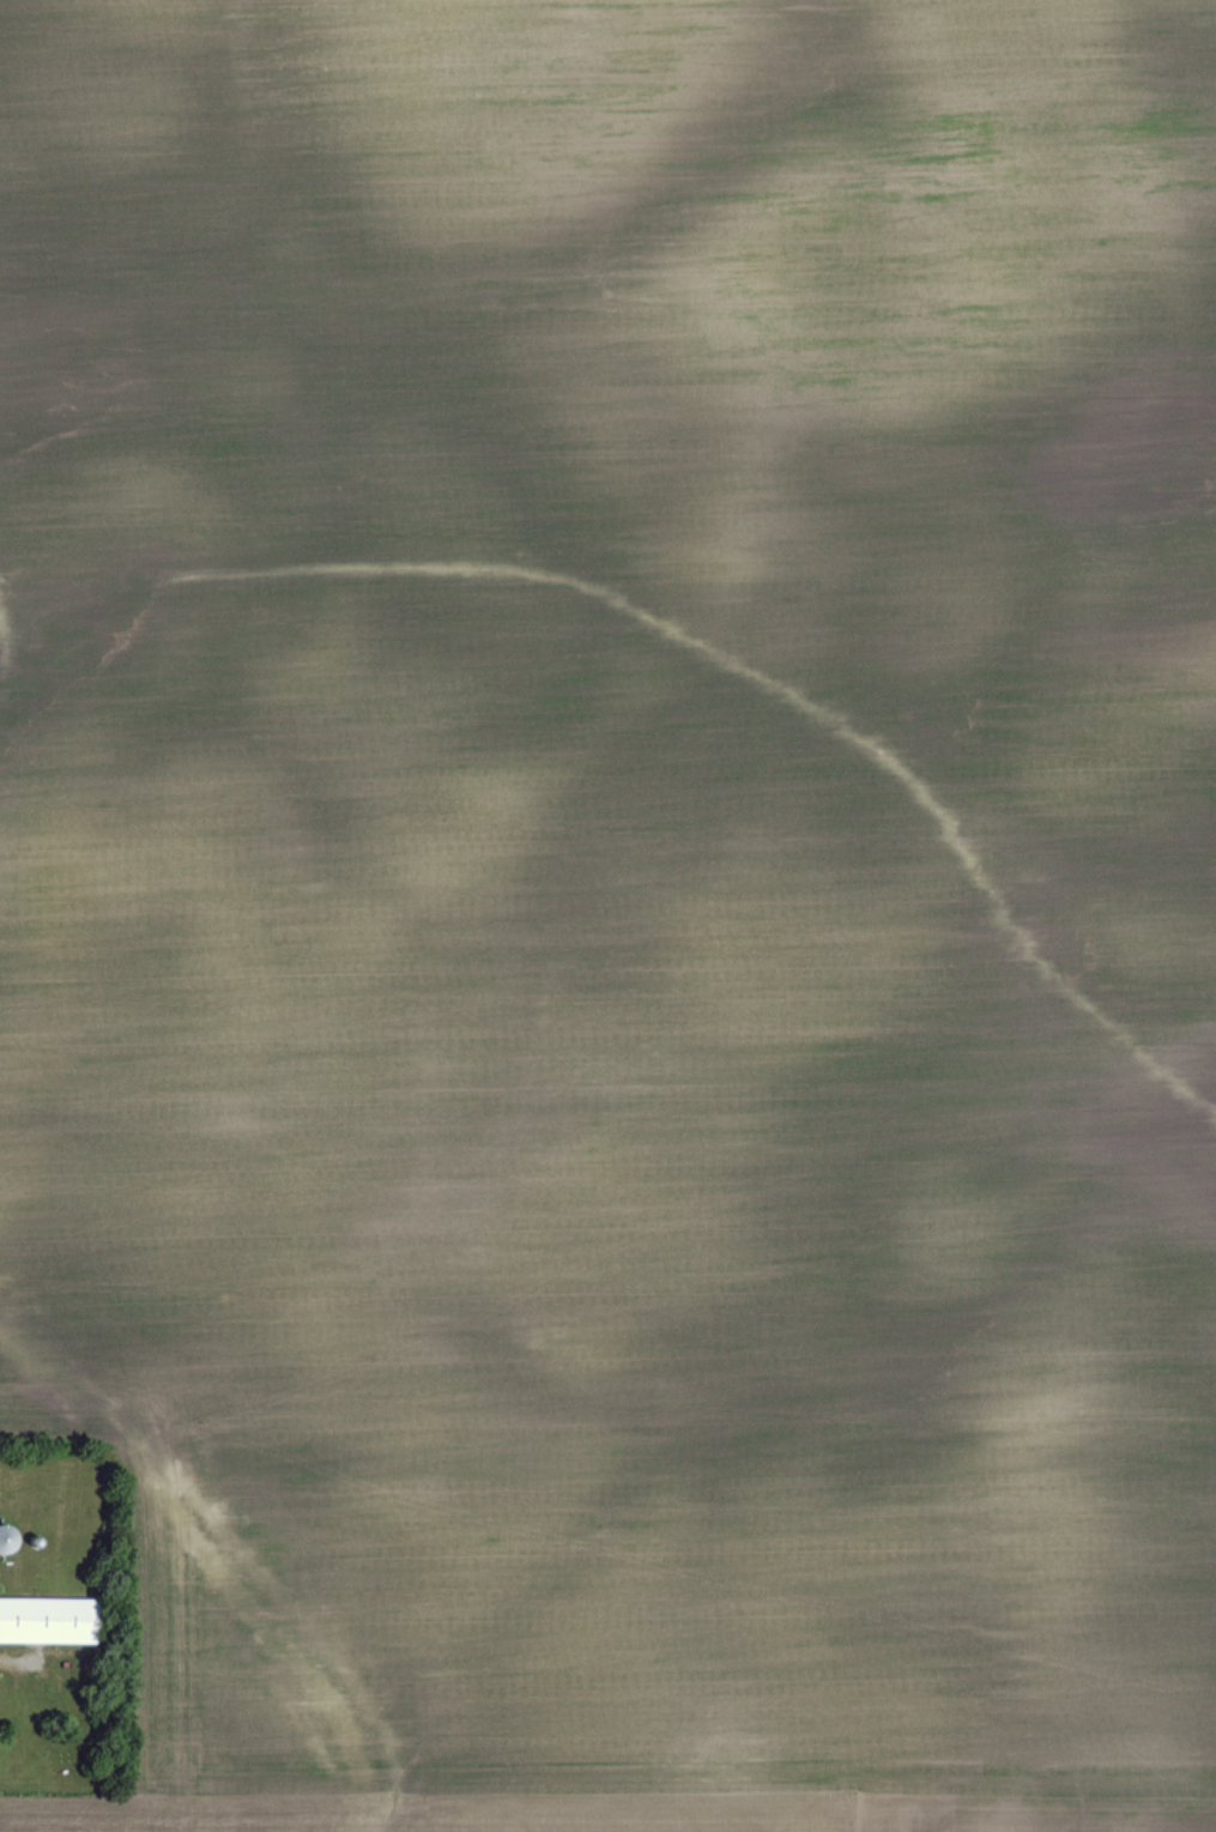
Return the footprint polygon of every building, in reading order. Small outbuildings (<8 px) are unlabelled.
[(0,1601),(0,1646),(87,1648),(88,1603),(0,1601)]
